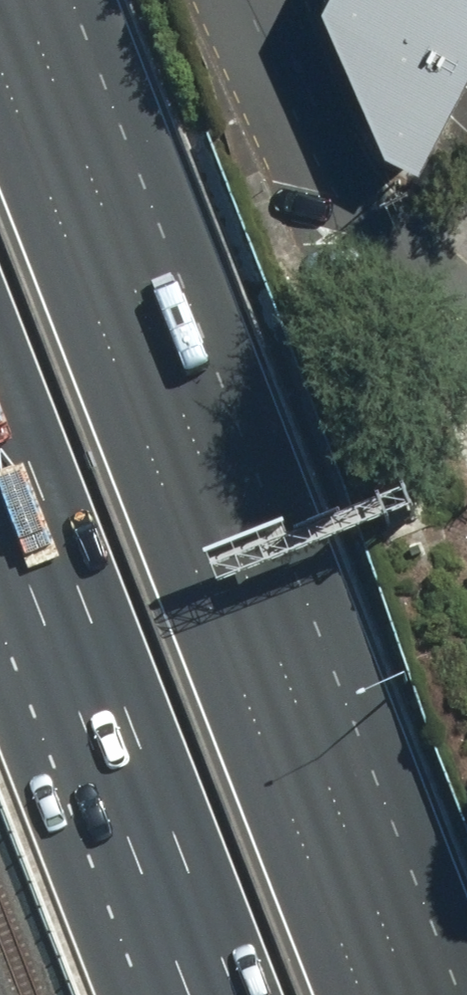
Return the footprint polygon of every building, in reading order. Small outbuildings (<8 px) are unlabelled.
[(349,54),(385,137),(421,156),(466,68),(466,0),(325,0),(349,54)]
